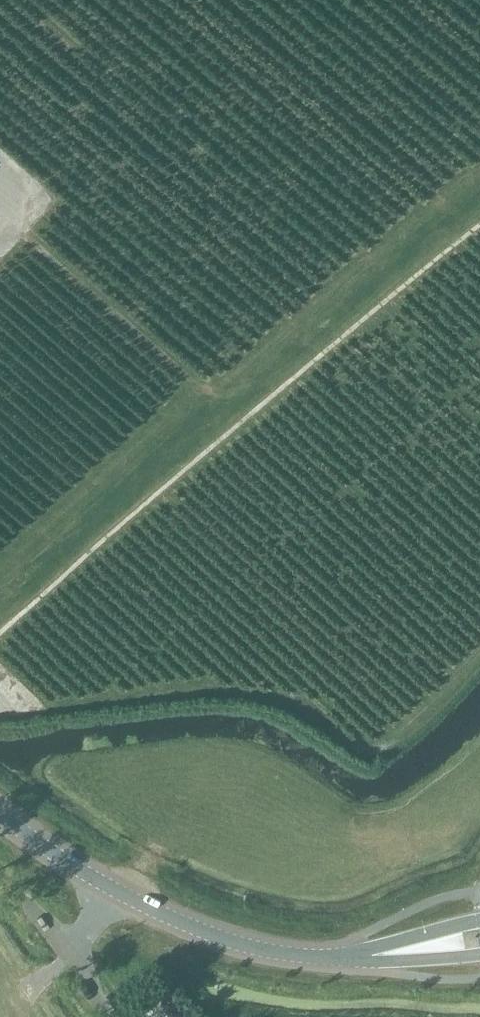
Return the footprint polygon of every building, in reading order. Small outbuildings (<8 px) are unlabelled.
[(337,817),(339,837),(348,836),(346,816),(337,817)] [(326,836),(334,837),(337,818),(328,817),(326,836)]
